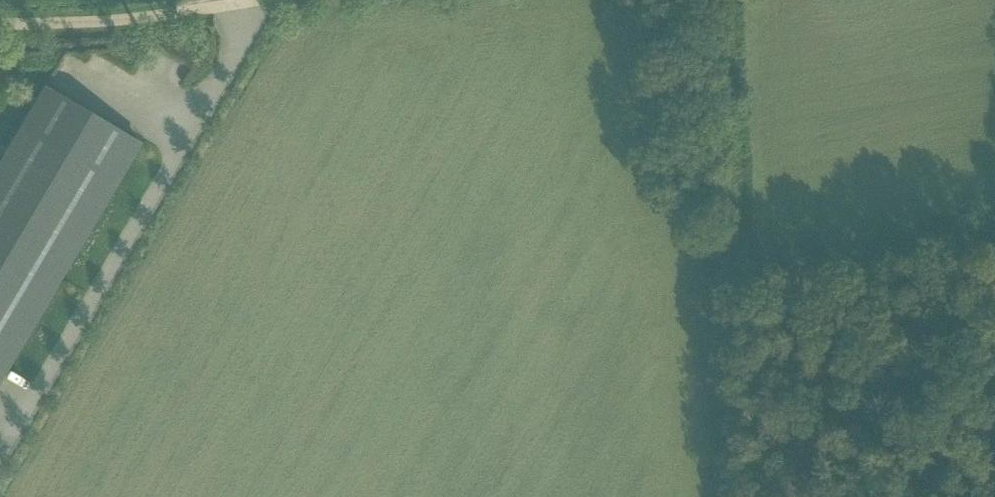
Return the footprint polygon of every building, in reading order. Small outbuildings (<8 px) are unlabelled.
[(146,138),(44,78),(0,151),(0,384),(146,138)]
